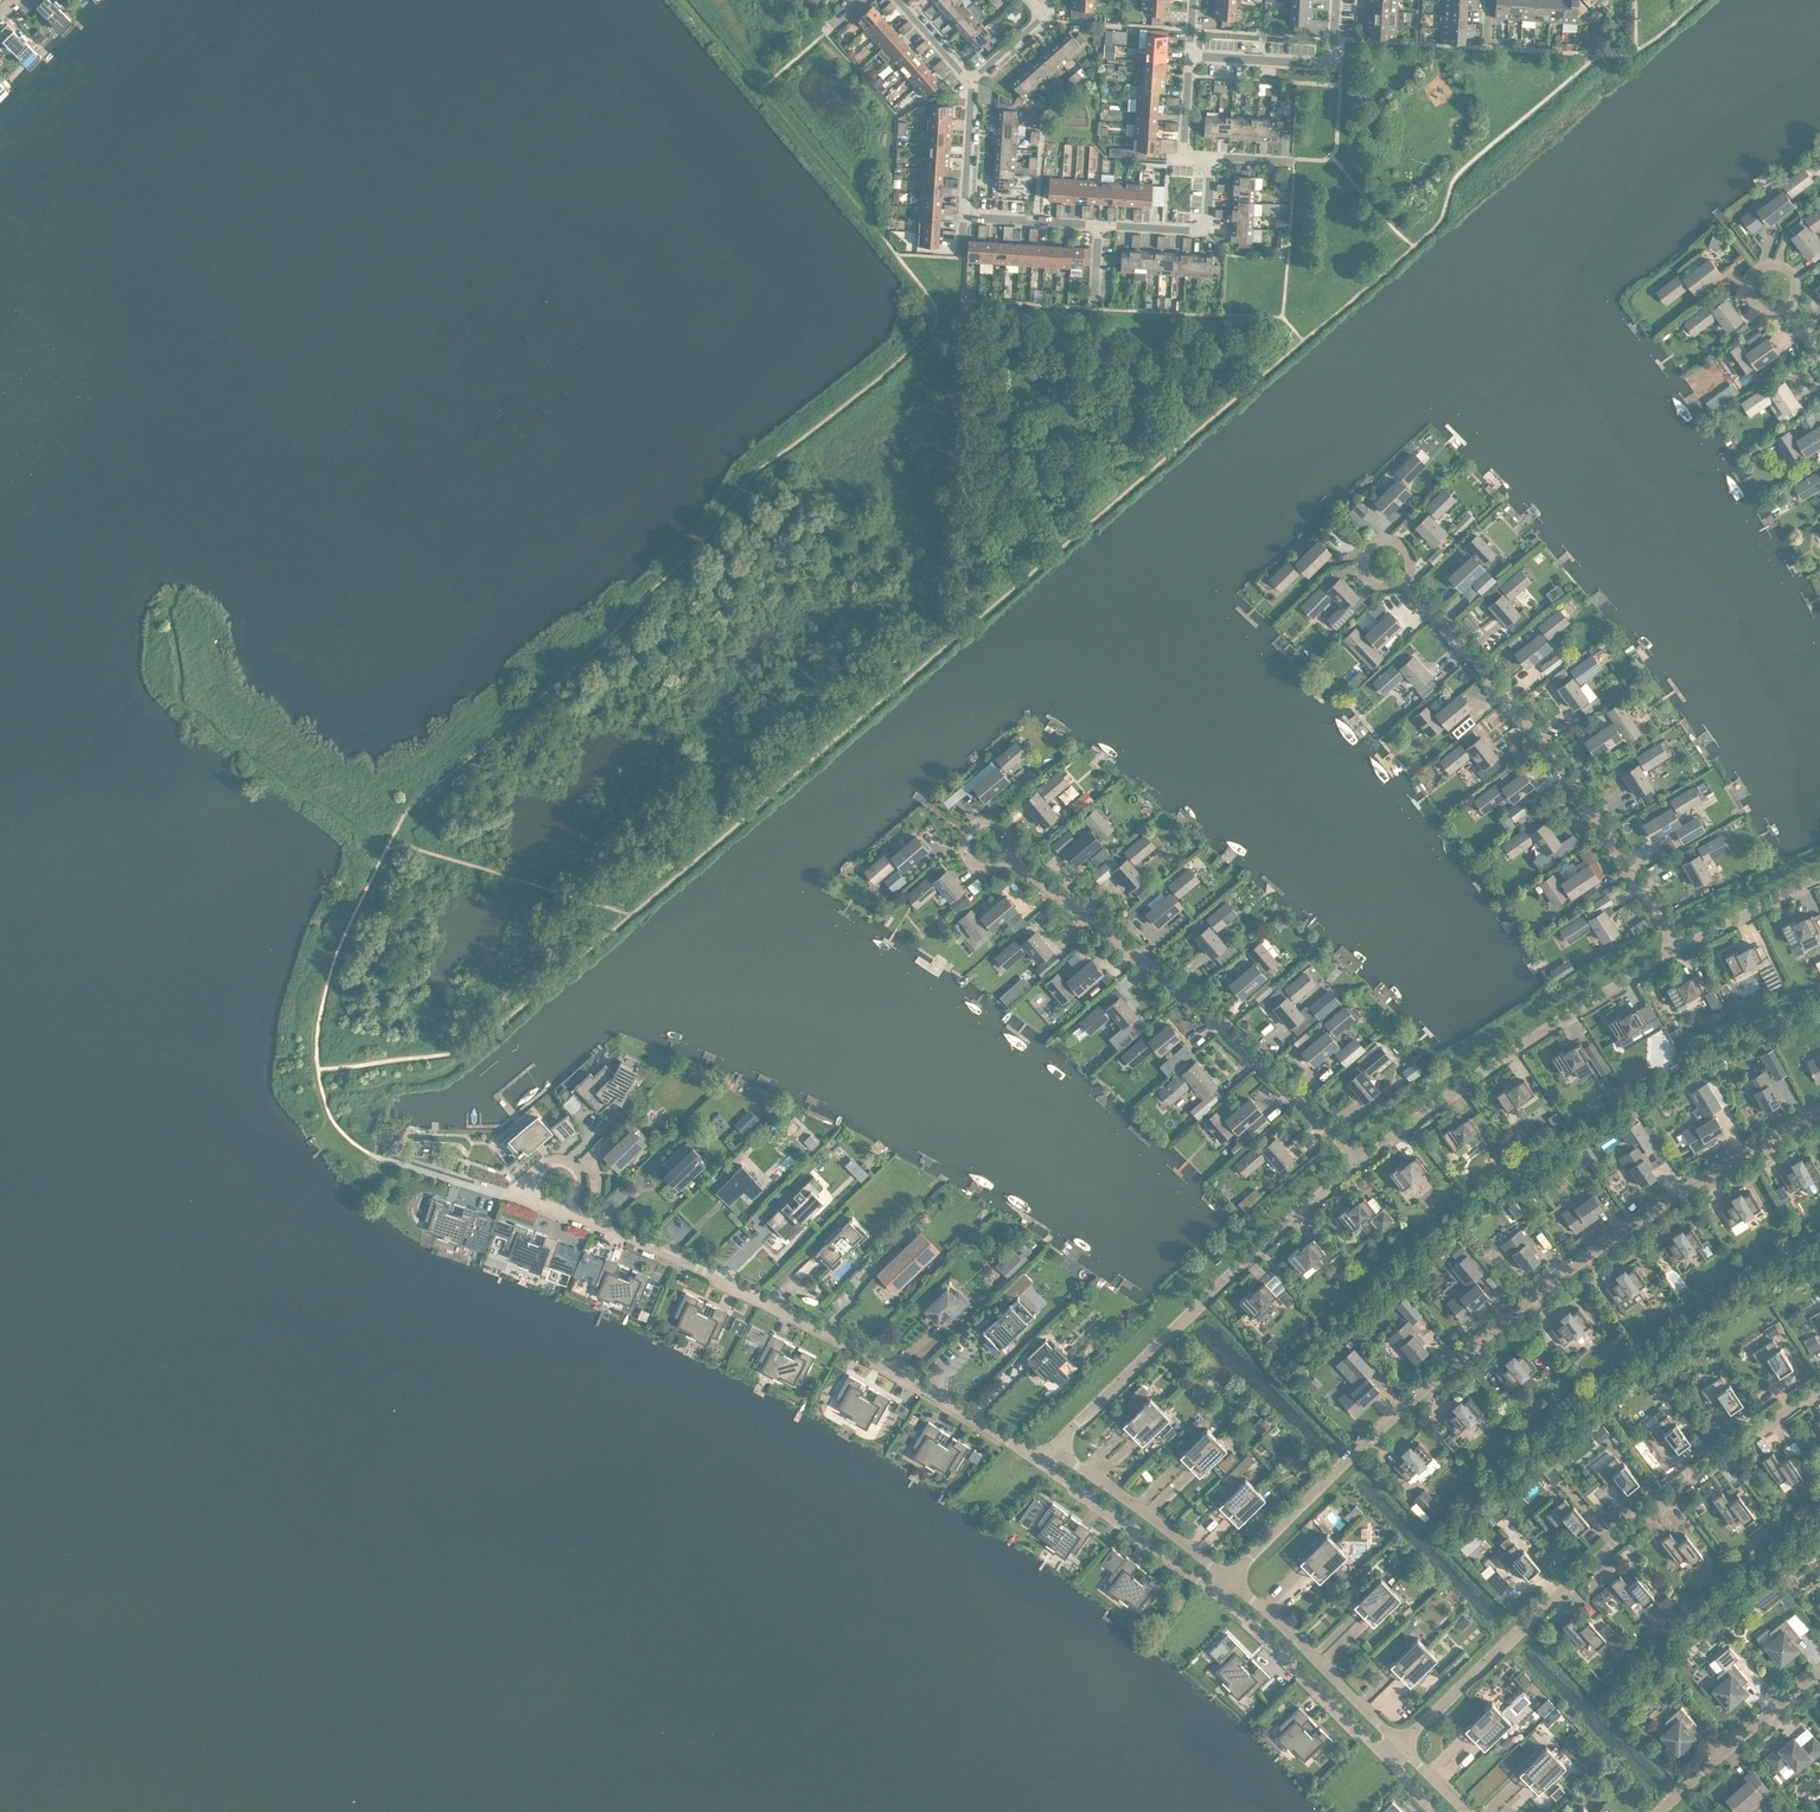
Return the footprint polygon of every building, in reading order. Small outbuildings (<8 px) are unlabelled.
[(52,18),(57,23),(67,13),(55,1),(56,0),(37,0),(35,2),(52,18)] [(862,22),(878,8),(871,0),(867,0),(853,12),(862,22)] [(884,0),(881,0),(878,3),(884,9),(888,4),(884,0)] [(948,15),(964,1),(963,0),(946,0),(940,5),(948,15)] [(957,24),(973,10),(978,5),(974,0),(965,0),(964,1),(948,15),(957,24)] [(1006,2),(1012,9),(1020,1),(1019,0),(1009,0),(1006,2)] [(1068,11),(1091,12),(1092,4),(1089,4),(1090,0),(1068,0),(1068,11)] [(1144,7),(1149,7),(1148,14),(1156,14),(1157,8),(1166,9),(1166,0),(1145,0),(1144,7)] [(1210,12),(1219,12),(1218,18),(1226,19),(1227,13),(1231,13),(1232,0),(1211,0),(1210,12)] [(1439,8),(1463,10),(1463,3),(1473,3),(1473,0),(1439,0),(1439,8)] [(1505,12),(1506,0),(1492,0),(1491,11),(1505,12)] [(1519,13),(1520,0),(1506,0),(1505,12),(1519,13)] [(1532,14),(1533,0),(1520,0),(1519,13),(1532,14)] [(1546,15),(1547,0),(1533,0),(1532,14),(1546,15)] [(1559,16),(1560,0),(1547,0),(1546,15),(1559,16)] [(1559,16),(1573,17),(1574,11),(1583,2),(1581,0),(1560,0),(1559,16)] [(1308,5),(1287,3),(1286,16),(1291,17),(1290,23),(1299,23),(1299,17),(1308,18),(1308,5)] [(1359,10),(1359,16),(1393,19),(1393,5),(1369,4),(1369,10),(1359,10)] [(862,22),(870,32),(886,18),(878,8),(862,22)] [(1439,8),(1438,21),(1472,24),(1472,17),(1462,16),(1463,10),(1439,8)] [(957,24),(965,34),(981,20),(973,10),(957,24)] [(900,18),(905,24),(910,20),(905,14),(900,18)] [(1393,19),(1359,16),(1359,23),(1368,24),(1368,31),(1392,33),(1393,19)] [(21,54),(24,57),(34,46),(22,34),(24,32),(19,26),(17,29),(4,17),(0,21),(0,25),(6,31),(2,35),(21,54)] [(870,32),(879,42),(895,28),(886,18),(870,32)] [(905,24),(900,18),(895,22),(900,28),(905,24)] [(981,20),(965,34),(974,44),(980,38),(984,43),(990,38),(990,37),(986,33),(990,30),(981,20)] [(1472,24),(1438,21),(1437,35),(1461,37),(1462,30),(1471,30),(1472,24)] [(1065,25),(1055,34),(1069,50),(1079,41),(1076,37),(1080,34),(1081,33),(1076,27),(1071,31),(1065,25)] [(879,42),(874,46),(883,55),(887,51),(903,37),(895,28),(879,42)] [(1143,28),(1142,41),(1163,42),(1164,29),(1143,28)] [(917,37),(922,43),(927,39),(921,33),(917,37)] [(1055,34),(1046,42),(1060,58),(1069,50),(1055,34)] [(1585,34),(1585,43),(1593,43),(1594,34),(1585,34)] [(887,51),(896,61),(912,47),(903,37),(887,51)] [(922,43),(917,37),(912,41),(917,47),(922,43)] [(1101,38),(1101,51),(1111,51),(1112,39),(1101,38)] [(1142,41),(1141,54),(1162,55),(1163,42),(1142,41)] [(848,42),(844,46),(848,50),(852,46),(848,42)] [(1046,42),(1036,51),(1050,67),(1060,58),(1046,42)] [(912,47),(896,61),(904,70),(920,56),(912,47)] [(1036,51),(1026,59),(1041,75),(1050,67),(1036,51)] [(938,52),(934,56),(939,62),(944,58),(938,52)] [(1141,66),(1140,67),(1162,68),(1162,55),(1141,54),(1141,60),(1141,66)] [(904,70),(913,80),(929,66),(920,56),(904,70)] [(939,62),(934,56),(929,60),(934,66),(939,62)] [(1026,59),(1017,67),(1031,83),(1041,75),(1026,59)] [(1078,60),(1073,64),(1079,70),(1083,66),(1078,60)] [(1073,64),(1069,68),(1074,74),(1079,70),(1073,64)] [(929,66),(913,80),(921,90),(937,76),(929,66)] [(1016,86),(1011,94),(1018,98),(1021,92),(1031,83),(1017,67),(1007,76),(1016,86)] [(1140,67),(1140,79),(1155,80),(1155,81),(1161,81),(1162,68),(1140,67)] [(1074,74),(1069,68),(1064,72),(1069,78),(1074,74)] [(876,70),(869,76),(873,80),(878,76),(880,74),(876,70)] [(878,76),(873,80),(878,86),(883,82),(878,76)] [(1256,76),(1255,88),(1261,88),(1262,80),(1268,81),(1268,77),(1256,76)] [(1134,78),(1133,92),(1155,93),(1155,81),(1155,80),(1140,79),(1134,78)] [(1054,81),(1049,85),(1055,91),(1059,87),(1054,81)] [(1055,91),(1049,85),(1045,89),(1050,95),(1055,91)] [(995,87),(994,102),(1004,103),(1008,93),(995,87)] [(928,97),(927,110),(948,112),(949,98),(941,98),(941,92),(933,91),(932,97),(928,97)] [(1133,92),(1133,105),(1154,106),(1155,93),(1133,92)] [(994,102),(993,115),(1015,117),(1015,103),(1018,98),(1011,94),(1007,103),(1004,103),(994,102)] [(1133,105),(1132,117),(1153,119),(1154,106),(1133,105)] [(1200,130),(1214,131),(1215,109),(1202,109),(1200,130)] [(1214,131),(1226,131),(1228,110),(1215,109),(1214,131)] [(925,110),(924,123),(947,125),(948,112),(927,110),(925,110)] [(1226,131),(1239,132),(1241,111),(1228,110),(1226,131)] [(1239,132),(1252,133),(1253,112),(1241,111),(1239,132)] [(1252,133),(1265,134),(1266,113),(1253,112),(1252,133)] [(1266,113),(1265,134),(1278,135),(1279,114),(1266,113)] [(993,115),(993,128),(1014,129),(1015,117),(993,115)] [(1132,117),(1131,130),(1152,131),(1153,119),(1132,117)] [(923,136),(925,136),(947,137),(947,125),(924,123),(923,136)] [(993,128),(992,141),(1013,142),(1014,129),(993,128)] [(1152,131),(1131,130),(1130,143),(1134,144),(1134,150),(1150,151),(1150,145),(1151,145),(1152,131)] [(925,136),(925,149),(946,150),(947,137),(925,136)] [(992,141),(991,154),(1012,155),(1013,142),(992,141)] [(1106,142),(1106,149),(1134,151),(1134,150),(1134,144),(1130,143),(1106,142)] [(925,149),(924,161),(924,162),(939,163),(945,163),(946,150),(925,149)] [(991,154),(990,166),(1011,168),(1012,155),(991,154)] [(918,161),(917,174),(939,176),(939,163),(924,162),(924,161),(918,161)] [(1234,163),(1233,169),(1252,170),(1252,162),(1251,162),(1243,162),(1240,161),(1240,163),(1234,163)] [(1803,163),(1783,178),(1787,184),(1784,187),(1783,186),(1768,196),(1766,194),(1742,212),(1751,225),(1765,214),(1768,218),(1793,199),(1787,191),(1790,188),(1791,189),(1811,174),(1803,163)] [(1011,168),(990,166),(989,180),(998,180),(997,186),(1005,187),(1006,181),(1010,181),(1011,168)] [(1231,169),(1230,182),(1251,183),(1252,170),(1233,169),(1231,169)] [(1044,192),(1058,193),(1059,172),(1046,171),(1044,192)] [(1058,193),(1070,194),(1072,173),(1059,172),(1058,193)] [(1070,194),(1083,195),(1085,174),(1072,173),(1070,194)] [(917,174),(917,187),(938,188),(939,176),(917,174)] [(1083,195),(1096,196),(1097,174),(1085,174),(1083,195)] [(1096,196),(1109,196),(1110,175),(1097,174),(1096,196)] [(1109,196),(1122,197),(1123,176),(1110,175),(1109,196)] [(1122,197),(1134,198),(1136,177),(1123,176),(1122,197)] [(1136,177),(1134,198),(1148,199),(1148,198),(1149,179),(1149,178),(1136,177)] [(1149,179),(1148,198),(1159,199),(1161,180),(1149,179)] [(1230,182),(1229,195),(1250,196),(1251,183),(1230,182)] [(917,187),(916,200),(937,201),(938,188),(917,187)] [(1229,195),(1228,208),(1249,209),(1250,196),(1229,195)] [(916,200),(915,213),(936,214),(937,201),(916,200)] [(1805,213),(1809,219),(1806,221),(1805,220),(1792,230),(1807,250),(1809,249),(1813,255),(1819,250),(1819,240),(1809,225),(1812,222),(1813,224),(1819,218),(1819,202),(1805,213)] [(1228,208),(1227,220),(1249,222),(1249,209),(1228,208)] [(1272,212),(1272,221),(1284,222),(1285,212),(1272,212)] [(915,213),(914,225),(935,227),(936,214),(915,213)] [(1249,222),(1227,220),(1227,234),(1235,234),(1235,240),(1243,241),(1243,235),(1248,235),(1249,222)] [(935,227),(914,225),(913,239),(935,240),(935,227)] [(1712,228),(1708,239),(1721,244),(1725,233),(1712,228)] [(963,255),(977,255),(978,234),(965,233),(963,255)] [(977,255),(989,256),(991,235),(978,234),(977,255)] [(989,256),(1002,257),(1004,236),(991,235),(989,256)] [(1002,257),(1015,258),(1016,237),(1004,236),(1002,257)] [(1015,258),(1028,259),(1029,237),(1016,237),(1015,258)] [(1028,259),(1041,260),(1042,238),(1029,237),(1028,259)] [(1041,260),(1053,260),(1055,239),(1042,238),(1041,260)] [(1053,260),(1066,261),(1068,240),(1055,239),(1053,260)] [(1068,240),(1066,261),(1079,262),(1080,258),(1086,258),(1086,250),(1087,241),(1081,241),(1068,240)] [(1117,265),(1130,265),(1132,244),(1118,243),(1117,265)] [(1130,265),(1143,266),(1144,245),(1132,244),(1130,265)] [(1143,266),(1156,267),(1157,246),(1144,245),(1143,266)] [(1156,267),(1169,268),(1170,247),(1157,246),(1156,267)] [(1169,268),(1181,269),(1183,247),(1170,247),(1169,268)] [(1181,269),(1194,269),(1196,248),(1183,247),(1181,269)] [(1196,248),(1194,269),(1207,270),(1208,266),(1214,266),(1214,258),(1208,258),(1209,249),(1196,248)] [(1709,253),(1684,272),(1685,273),(1682,276),(1677,270),(1657,286),(1665,296),(1685,281),(1685,280),(1688,277),(1694,285),(1719,266),(1709,253)] [(1168,293),(1167,303),(1178,304),(1178,294),(1168,293)] [(1727,323),(1741,313),(1725,293),(1712,303),(1713,304),(1709,307),(1705,301),(1685,317),(1693,327),(1713,312),(1712,311),(1716,308),(1727,323)] [(1729,325),(1733,331),(1746,321),(1742,315),(1729,325)] [(1755,320),(1741,329),(1748,338),(1761,329),(1755,320)] [(1767,332),(1746,347),(1747,348),(1744,351),(1736,340),(1725,348),(1740,368),(1750,361),(1746,355),(1750,352),(1756,361),(1777,346),(1767,332)] [(1788,403),(1797,397),(1784,376),(1770,385),(1770,386),(1767,389),(1763,383),(1742,397),(1749,408),(1770,394),(1769,393),(1773,390),(1783,406),(1778,410),(1781,415),(1792,408),(1788,403)] [(1797,434),(1798,435),(1794,438),(1787,427),(1776,433),(1789,455),(1800,448),(1796,442),(1800,439),(1806,448),(1819,439),(1819,419),(1797,434)] [(1411,449),(1393,466),(1398,471),(1395,475),(1394,474),(1372,496),(1384,507),(1406,485),(1398,478),(1402,475),(1403,476),(1420,458),(1411,449)] [(1819,473),(1816,467),(1794,480),(1801,491),(1819,480),(1819,473)] [(1441,483),(1423,501),(1428,506),(1425,509),(1424,508),(1412,520),(1430,538),(1442,526),(1429,513),(1432,510),(1433,510),(1450,493),(1441,483)] [(1356,495),(1349,502),(1358,511),(1365,504),(1356,495)] [(1481,557),(1490,548),(1473,529),(1464,538),(1473,548),(1469,551),(1468,550),(1446,571),(1457,583),(1480,562),(1473,554),(1476,551),(1481,557)] [(1532,530),(1527,534),(1531,539),(1537,534),(1532,530)] [(1315,535),(1292,557),(1294,558),(1290,561),(1285,556),(1267,573),(1277,583),(1294,565),(1294,564),(1297,561),(1304,569),(1326,547),(1315,535)] [(1517,565),(1498,581),(1502,586),(1499,589),(1498,588),(1486,599),(1502,618),(1515,607),(1502,593),(1506,590),(1506,591),(1525,574),(1517,565)] [(1327,566),(1317,576),(1324,583),(1334,573),(1327,566)] [(1343,600),(1353,589),(1336,572),(1334,573),(1324,583),(1325,584),(1322,587),(1317,582),(1299,600),(1308,609),(1326,592),(1325,591),(1328,588),(1339,598),(1324,613),(1332,621),(1348,605),(1343,600)] [(1374,594),(1364,604),(1372,613),(1382,603),(1374,594)] [(1556,605),(1536,620),(1540,626),(1537,629),(1536,628),(1512,647),(1522,660),(1546,641),(1540,632),(1543,630),(1544,630),(1564,615),(1556,605)] [(1385,607),(1362,628),(1363,629),(1360,632),(1351,623),(1341,632),(1368,660),(1377,651),(1375,649),(1379,646),(1374,640),(1396,619),(1385,607)] [(1516,629),(1504,637),(1508,643),(1520,634),(1516,629)] [(1406,638),(1394,649),(1399,655),(1412,644),(1406,638)] [(1413,680),(1426,669),(1409,650),(1397,661),(1397,662),(1394,665),(1390,659),(1371,676),(1379,686),(1398,669),(1397,668),(1401,665),(1413,680)] [(1588,650),(1568,665),(1572,670),(1569,673),(1568,672),(1554,682),(1569,702),(1575,698),(1582,707),(1595,697),(1591,691),(1585,696),(1583,692),(1571,677),(1575,674),(1576,675),(1596,660),(1588,650)] [(1560,661),(1547,671),(1551,677),(1564,667),(1560,661)] [(1358,681),(1347,690),(1353,698),(1364,689),(1358,681)] [(1456,688),(1433,708),(1433,709),(1430,712),(1421,702),(1412,710),(1428,729),(1438,721),(1433,715),(1437,712),(1443,721),(1467,701),(1456,688)] [(1636,727),(1629,718),(1615,698),(1604,705),(1612,716),(1608,718),(1607,717),(1582,735),(1591,749),(1621,728),(1625,734),(1636,727)] [(1465,709),(1448,724),(1454,731),(1471,716),(1465,709)] [(1390,720),(1382,727),(1389,734),(1397,728),(1390,720)] [(1491,752),(1493,750),(1477,731),(1464,741),(1465,742),(1461,745),(1457,739),(1437,755),(1445,765),(1465,749),(1464,748),(1468,746),(1479,760),(1479,761),(1491,752)] [(1012,736),(994,753),(998,758),(995,761),(994,760),(970,780),(965,785),(975,797),(981,793),(1004,773),(998,765),(1001,762),(1002,763),(1021,746),(1012,736)] [(1615,751),(1626,743),(1625,743),(1621,737),(1610,744),(1615,751)] [(1655,738),(1634,751),(1638,757),(1634,760),(1634,759),(1619,768),(1633,789),(1647,780),(1637,764),(1640,761),(1641,762),(1662,749),(1655,738)] [(1479,760),(1474,764),(1481,773),(1497,760),(1491,752),(1479,761),(1479,760)] [(1509,759),(1504,764),(1508,769),(1513,765),(1509,759)] [(1502,764),(1496,769),(1499,773),(1505,768),(1502,764)] [(1055,766),(1036,782),(1040,787),(1037,790),(1033,785),(1020,795),(1040,819),(1053,808),(1040,794),(1044,791),(1044,792),(1064,775),(1055,766)] [(1519,766),(1499,781),(1499,782),(1496,785),(1492,779),(1472,795),(1479,805),(1499,790),(1499,789),(1502,786),(1509,795),(1529,779),(1519,766)] [(953,786),(957,791),(963,786),(958,781),(953,786)] [(1689,782),(1668,795),(1671,801),(1667,803),(1667,802),(1640,818),(1649,832),(1669,820),(1679,836),(1700,823),(1693,812),(1678,821),(1675,817),(1675,816),(1670,807),(1674,805),(1674,806),(1696,793),(1689,782)] [(1647,784),(1639,789),(1643,796),(1652,791),(1647,784)] [(1082,785),(1066,798),(1073,806),(1089,793),(1082,785)] [(1503,804),(1511,814),(1525,804),(1517,794),(1503,804)] [(1056,845),(1060,841),(1062,843),(1062,844),(1073,856),(1096,836),(1089,828),(1093,825),(1098,831),(1108,822),(1091,803),(1081,812),(1090,822),(1086,825),(1085,823),(1072,835),(1070,833),(1064,826),(1049,838),(1056,845)] [(1556,837),(1541,816),(1527,826),(1528,827),(1525,829),(1521,824),(1500,838),(1508,849),(1528,834),(1527,833),(1531,831),(1542,846),(1533,853),(1540,863),(1566,844),(1559,834),(1556,837)] [(1141,829),(1122,846),(1127,851),(1123,854),(1123,853),(1115,859),(1108,851),(1090,867),(1097,875),(1110,864),(1126,883),(1139,872),(1126,857),(1130,854),(1131,855),(1150,839),(1141,829)] [(912,830),(889,850),(889,851),(886,854),(881,849),(862,865),(871,875),(885,863),(888,867),(881,872),(890,882),(901,872),(893,863),(897,860),(899,863),(923,842),(912,830)] [(1717,830),(1695,842),(1698,848),(1695,850),(1694,849),(1679,857),(1692,879),(1706,871),(1697,854),(1701,852),(1701,853),(1723,841),(1717,830)] [(1689,839),(1674,848),(1679,857),(1694,849),(1695,849),(1689,839)] [(1100,840),(1087,852),(1093,859),(1106,847),(1100,840)] [(1583,842),(1575,847),(1583,859),(1584,859),(1590,854),(1591,854),(1583,842)] [(947,893),(960,882),(936,856),(924,866),(931,875),(928,878),(923,873),(904,889),(913,899),(932,883),(931,882),(934,879),(947,893)] [(1584,859),(1558,876),(1559,878),(1555,880),(1548,869),(1537,877),(1551,897),(1562,890),(1558,884),(1562,882),(1567,890),(1593,873),(1584,859)] [(1185,863),(1166,879),(1171,884),(1167,887),(1167,886),(1143,906),(1154,919),(1177,899),(1171,891),(1174,888),(1175,889),(1194,873),(1185,863)] [(1142,871),(1129,883),(1137,892),(1150,881),(1142,871)] [(1590,879),(1578,888),(1584,897),(1596,888),(1590,879)] [(961,886),(946,899),(952,906),(967,893),(961,886)] [(1613,925),(1603,909),(1608,906),(1603,899),(1607,896),(1603,889),(1580,904),(1586,914),(1582,916),(1579,910),(1558,924),(1565,935),(1586,921),(1585,920),(1589,918),(1599,934),(1613,925)] [(1001,890),(978,910),(979,911),(975,914),(966,904),(957,913),(973,932),(983,923),(978,918),(982,915),(989,923),(1012,902),(1001,890)] [(1223,896),(1204,913),(1209,918),(1205,921),(1205,920),(1192,931),(1208,950),(1221,939),(1209,924),(1212,922),(1213,922),(1232,906),(1223,896)] [(1130,902),(1123,908),(1127,913),(1134,907),(1130,902)] [(1811,910),(1817,923),(1819,922),(1819,909),(1819,907),(1811,910)] [(1812,927),(1818,924),(1817,923),(1811,910),(1804,913),(1803,912),(1797,915),(1797,916),(1794,917),(1793,913),(1780,919),(1789,938),(1800,933),(1804,943),(1816,937),(1812,927)] [(1003,916),(1010,923),(1014,920),(1007,912),(1003,916)] [(1035,955),(1048,944),(1032,925),(1019,936),(1019,937),(1016,940),(1012,934),(993,951),(1001,961),(1020,944),(1019,943),(1023,941),(1035,955)] [(1228,937),(1212,951),(1218,957),(1233,944),(1228,937)] [(1262,964),(1272,956),(1256,937),(1246,945),(1254,955),(1251,958),(1250,957),(1226,978),(1237,990),(1261,970),(1254,962),(1258,959),(1262,964)] [(1761,960),(1758,953),(1750,939),(1744,943),(1743,941),(1737,945),(1734,947),(1732,944),(1720,950),(1730,968),(1741,962),(1744,969),(1755,963),(1765,984),(1778,977),(1768,956),(1761,960)] [(1084,949),(1077,941),(1070,946),(1077,954),(1084,949)] [(1056,953),(1051,948),(1038,958),(1043,964),(1056,953)] [(1087,953),(1064,973),(1065,974),(1061,978),(1053,968),(1043,976),(1059,995),(1069,987),(1064,981),(1068,978),(1075,986),(1098,966),(1087,953)] [(1555,959),(1545,965),(1552,975),(1561,969),(1555,959)] [(1301,967),(1282,983),(1287,988),(1283,991),(1283,990),(1270,1001),(1286,1020),(1299,1010),(1287,995),(1290,992),(1291,993),(1310,977),(1301,967)] [(1691,989),(1699,984),(1691,970),(1684,974),(1684,973),(1677,976),(1678,977),(1675,979),(1673,975),(1661,982),(1671,1000),(1672,999),(1675,1004),(1683,999),(1680,995),(1683,993),(1683,992),(1690,988),(1691,989)] [(1265,974),(1249,988),(1255,994),(1270,981),(1265,974)] [(1008,980),(996,990),(1004,998),(1015,988),(1008,980)] [(1326,982),(1304,1000),(1305,1002),(1313,1012),(1314,1013),(1336,995),(1326,982)] [(1709,984),(1701,988),(1709,1003),(1717,999),(1709,984)] [(1120,1020),(1132,1009),(1116,990),(1103,1001),(1104,1002),(1101,1005),(1096,999),(1077,1016),(1086,1026),(1105,1009),(1104,1008),(1107,1006),(1120,1020)] [(1341,1001),(1322,1018),(1326,1023),(1323,1026),(1322,1025),(1299,1045),(1309,1058),(1328,1042),(1342,1058),(1359,1043),(1351,1033),(1338,1044),(1333,1038),(1326,1030),(1330,1027),(1330,1028),(1349,1011),(1341,1001)] [(1633,1022),(1641,1017),(1633,1003),(1627,1007),(1626,1006),(1620,1009),(1620,1010),(1617,1012),(1615,1009),(1604,1016),(1614,1033),(1615,1032),(1618,1037),(1626,1032),(1623,1028),(1626,1026),(1625,1025),(1633,1021),(1633,1022)] [(1165,1017),(1145,1034),(1146,1035),(1143,1038),(1139,1032),(1119,1049),(1128,1059),(1147,1042),(1146,1042),(1150,1039),(1156,1046),(1175,1030),(1165,1017)] [(1306,1032),(1297,1020),(1285,1030),(1295,1041),(1306,1032)] [(1676,1020),(1665,1026),(1675,1044),(1686,1037),(1676,1020)] [(1765,1035),(1759,1039),(1763,1046),(1769,1042),(1765,1035)] [(1373,1037),(1354,1053),(1361,1062),(1358,1065),(1357,1064),(1349,1071),(1344,1075),(1361,1094),(1373,1083),(1361,1069),(1364,1066),(1365,1067),(1384,1050),(1373,1037)] [(1585,1051),(1576,1038),(1570,1042),(1569,1041),(1563,1044),(1563,1045),(1561,1047),(1559,1044),(1547,1051),(1558,1068),(1569,1061),(1576,1072),(1588,1065),(1581,1054),(1585,1051)] [(1180,1042),(1165,1055),(1171,1063),(1186,1050),(1180,1042)] [(1763,1046),(1759,1048),(1767,1063),(1777,1057),(1769,1042),(1763,1046)] [(1809,1053),(1813,1061),(1809,1063),(1811,1066),(1810,1067),(1811,1069),(1812,1069),(1816,1077),(1819,1075),(1819,1048),(1809,1053)] [(1590,1058),(1600,1073),(1609,1068),(1599,1053),(1590,1058)] [(1212,1079),(1195,1059),(1191,1055),(1179,1066),(1183,1071),(1180,1074),(1176,1069),(1156,1085),(1165,1095),(1184,1079),(1183,1078),(1187,1075),(1199,1089),(1212,1079)] [(1410,1055),(1398,1064),(1406,1075),(1418,1066),(1410,1055)] [(617,1084),(621,1086),(632,1065),(615,1057),(608,1071),(607,1070),(584,1093),(595,1105),(594,1105),(595,1106),(617,1084)] [(1353,1060),(1345,1067),(1349,1071),(1357,1064),(1353,1060)] [(1341,1062),(1335,1067),(1338,1072),(1344,1067),(1341,1062)] [(1768,1085),(1771,1083),(1761,1065),(1754,1069),(1753,1068),(1750,1069),(1751,1070),(1748,1072),(1750,1075),(1742,1079),(1750,1095),(1753,1093),(1760,1106),(1775,1097),(1768,1085)] [(1522,1092),(1529,1087),(1520,1074),(1514,1078),(1513,1077),(1507,1081),(1508,1082),(1505,1083),(1503,1080),(1492,1088),(1503,1105),(1515,1097),(1514,1096),(1521,1091),(1522,1092)] [(1706,1107),(1716,1101),(1702,1077),(1686,1087),(1700,1112),(1678,1125),(1684,1136),(1683,1137),(1685,1139),(1686,1138),(1690,1146),(1708,1135),(1707,1132),(1719,1125),(1710,1110),(1708,1111),(1706,1107)] [(560,1080),(554,1086),(555,1089),(557,1088),(563,1093),(568,1088),(560,1080)] [(1212,1083),(1199,1093),(1205,1100),(1217,1089),(1212,1083)] [(1246,1092),(1222,1112),(1223,1114),(1220,1117),(1211,1107),(1201,1115),(1218,1134),(1228,1126),(1223,1120),(1227,1117),(1233,1125),(1257,1105),(1246,1092)] [(1330,1097),(1325,1101),(1328,1105),(1333,1101),(1330,1097)] [(1552,1106),(1544,1111),(1552,1124),(1560,1119),(1552,1106)] [(564,1107),(547,1121),(558,1134),(573,1125),(564,1107)] [(1259,1108),(1243,1122),(1249,1129),(1265,1116),(1259,1108)] [(515,1149),(521,1144),(534,1133),(536,1135),(547,1126),(534,1110),(501,1137),(513,1151),(515,1149)] [(1468,1130),(1475,1124),(1466,1112),(1460,1116),(1459,1115),(1453,1119),(1453,1120),(1451,1122),(1449,1119),(1437,1127),(1449,1143),(1451,1142),(1455,1148),(1463,1142),(1458,1137),(1461,1135),(1460,1134),(1467,1129),(1468,1130)] [(627,1115),(614,1127),(620,1132),(603,1149),(614,1160),(623,1152),(625,1154),(636,1143),(634,1141),(640,1135),(629,1125),(633,1121),(627,1115)] [(1644,1159),(1647,1157),(1639,1145),(1641,1144),(1643,1147),(1652,1141),(1635,1115),(1617,1127),(1624,1138),(1628,1135),(1632,1141),(1627,1144),(1627,1143),(1624,1145),(1625,1146),(1622,1148),(1624,1151),(1617,1156),(1627,1170),(1630,1168),(1637,1180),(1651,1171),(1644,1159)] [(1284,1166),(1294,1158),(1271,1132),(1259,1142),(1259,1143),(1256,1146),(1252,1141),(1232,1157),(1241,1167),(1260,1151),(1259,1150),(1262,1147),(1275,1162),(1278,1159),(1284,1166)] [(1235,1136),(1227,1142),(1230,1146),(1238,1140),(1235,1136)] [(678,1139),(660,1158),(671,1169),(669,1172),(676,1180),(700,1156),(693,1150),(691,1152),(678,1139)] [(1584,1139),(1578,1143),(1579,1145),(1586,1155),(1587,1157),(1594,1152),(1584,1139)] [(1579,1145),(1573,1149),(1573,1150),(1580,1160),(1586,1155),(1579,1145)] [(1573,1150),(1567,1155),(1573,1164),(1580,1160),(1573,1150)] [(1415,1169),(1422,1163),(1412,1151),(1406,1155),(1405,1154),(1400,1158),(1400,1159),(1398,1161),(1396,1158),(1385,1167),(1397,1183),(1398,1182),(1402,1186),(1409,1181),(1406,1176),(1408,1174),(1407,1174),(1414,1168),(1415,1169)] [(1807,1173),(1816,1169),(1806,1151),(1797,1155),(1796,1153),(1788,1158),(1789,1160),(1775,1168),(1785,1186),(1799,1178),(1803,1187),(1807,1187),(1810,1186),(1812,1182),(1807,1173)] [(714,1185),(725,1196),(740,1181),(748,1189),(758,1179),(738,1158),(727,1168),(729,1170),(714,1185)] [(809,1169),(790,1188),(796,1194),(789,1201),(783,1195),(763,1214),(781,1232),(795,1219),(797,1220),(802,1215),(801,1213),(819,1195),(811,1187),(819,1179),(809,1169)] [(1786,1192),(1779,1179),(1769,1184),(1777,1197),(1786,1192)] [(1252,1182),(1234,1197),(1241,1205),(1258,1190),(1252,1182)] [(1748,1207),(1756,1202),(1746,1184),(1737,1190),(1736,1187),(1728,1192),(1729,1195),(1716,1203),(1726,1220),(1740,1212),(1741,1214),(1749,1209),(1748,1207)] [(459,1228),(465,1230),(474,1203),(461,1199),(457,1209),(443,1205),(445,1201),(440,1199),(442,1193),(429,1188),(421,1213),(427,1215),(425,1222),(433,1225),(432,1229),(456,1236),(459,1228)] [(1586,1211),(1598,1203),(1588,1189),(1577,1197),(1575,1194),(1560,1205),(1566,1212),(1563,1214),(1565,1217),(1564,1218),(1565,1220),(1566,1219),(1571,1226),(1589,1214),(1586,1211)] [(1363,1209),(1371,1204),(1360,1191),(1355,1196),(1354,1195),(1348,1200),(1349,1200),(1346,1202),(1344,1199),(1333,1208),(1346,1224),(1347,1223),(1351,1227),(1358,1221),(1354,1217),(1357,1215),(1356,1214),(1363,1209)] [(1511,1196),(1504,1201),(1512,1211),(1518,1207),(1511,1196)] [(1368,1212),(1377,1223),(1388,1214),(1379,1203),(1368,1212)] [(815,1242),(828,1256),(839,1245),(839,1244),(838,1245),(837,1243),(838,1242),(845,1235),(846,1234),(847,1235),(847,1236),(848,1236),(858,1226),(845,1212),(815,1242)] [(511,1216),(502,1240),(508,1242),(506,1249),(514,1252),(513,1256),(536,1265),(539,1257),(546,1259),(555,1233),(542,1228),(538,1238),(525,1233),(526,1229),(522,1227),(524,1221),(511,1216)] [(1702,1253),(1711,1247),(1703,1234),(1698,1237),(1687,1221),(1679,1227),(1677,1224),(1669,1230),(1671,1232),(1658,1241),(1669,1258),(1682,1249),(1684,1251),(1692,1246),(1690,1244),(1694,1241),(1702,1253)] [(1395,1223),(1389,1228),(1394,1234),(1401,1228),(1395,1223)] [(1784,1233),(1790,1229),(1786,1223),(1780,1226),(1784,1233)] [(896,1224),(886,1234),(894,1243),(904,1232),(896,1224)] [(1526,1243),(1529,1240),(1516,1224),(1509,1229),(1508,1228),(1506,1230),(1507,1231),(1504,1233),(1506,1236),(1499,1241),(1510,1255),(1513,1253),(1521,1264),(1535,1254),(1526,1243)] [(1536,1225),(1532,1229),(1534,1232),(1541,1241),(1546,1237),(1539,1228),(1536,1225)] [(913,1232),(876,1268),(883,1275),(886,1272),(893,1279),(905,1267),(907,1268),(918,1258),(916,1256),(926,1246),(913,1232)] [(1314,1251),(1320,1245),(1310,1233),(1304,1238),(1303,1237),(1298,1242),(1298,1243),(1296,1245),(1294,1242),(1283,1251),(1297,1266),(1307,1257),(1306,1257),(1313,1251),(1314,1251)] [(1454,1235),(1444,1243),(1451,1251),(1461,1243),(1454,1235)] [(1020,1236),(1014,1241),(1022,1249),(1028,1244),(1020,1236)] [(869,1239),(863,1244),(867,1248),(872,1243),(869,1239)] [(1008,1242),(991,1259),(1000,1267),(1017,1251),(1014,1248),(1008,1242)] [(1467,1275),(1477,1267),(1463,1250),(1448,1262),(1463,1280),(1446,1294),(1452,1301),(1449,1303),(1451,1306),(1450,1307),(1452,1309),(1453,1308),(1458,1315),(1475,1301),(1473,1299),(1483,1290),(1473,1277),(1470,1279),(1467,1275)] [(602,1251),(591,1277),(597,1280),(594,1288),(610,1295),(612,1291),(627,1297),(629,1290),(636,1293),(646,1270),(633,1264),(630,1270),(626,1268),(624,1273),(611,1267),(615,1257),(602,1251)] [(1633,1282),(1642,1277),(1630,1260),(1622,1266),(1620,1264),(1612,1269),(1614,1272),(1601,1281),(1613,1297),(1626,1288),(1627,1290),(1635,1285),(1633,1282)] [(1265,1295),(1272,1288),(1261,1277),(1255,1282),(1254,1281),(1249,1286),(1250,1286),(1247,1288),(1245,1286),(1235,1295),(1248,1310),(1249,1309),(1253,1313),(1260,1307),(1256,1303),(1259,1301),(1258,1300),(1264,1294),(1265,1295)] [(943,1282),(922,1303),(935,1315),(945,1305),(949,1309),(964,1295),(954,1285),(950,1289),(943,1282)] [(1279,1282),(1272,1288),(1283,1300),(1290,1294),(1279,1282)] [(691,1298),(694,1292),(681,1286),(671,1309),(677,1312),(674,1318),(682,1322),(680,1326),(703,1337),(706,1329),(712,1331),(725,1306),(712,1300),(707,1310),(694,1304),(696,1300),(691,1298)] [(1401,1289),(1391,1298),(1408,1318),(1418,1309),(1401,1289)] [(1006,1298),(978,1325),(995,1342),(1002,1335),(1003,1337),(1009,1332),(1007,1330),(1023,1315),(1006,1298)] [(1579,1323),(1586,1317),(1574,1301),(1566,1307),(1564,1305),(1557,1311),(1559,1313),(1546,1323),(1559,1339),(1571,1329),(1573,1331),(1580,1326),(1579,1323)] [(1807,1309),(1814,1323),(1819,1320),(1819,1302),(1807,1309)] [(1318,1304),(1312,1309),(1321,1319),(1327,1314),(1318,1304)] [(731,1310),(725,1323),(736,1328),(742,1316),(731,1310)] [(1414,1334),(1417,1331),(1403,1315),(1396,1321),(1395,1320),(1393,1322),(1394,1323),(1385,1331),(1399,1347),(1401,1345),(1411,1356),(1423,1344),(1414,1334)] [(1773,1317),(1763,1323),(1768,1331),(1778,1325),(1773,1317)] [(749,1330),(759,1335),(763,1327),(748,1320),(743,1330),(748,1333),(749,1330)] [(776,1344),(781,1334),(769,1328),(755,1353),(761,1356),(757,1364),(773,1372),(775,1368),(789,1376),(793,1369),(799,1372),(811,1350),(798,1343),(795,1349),(791,1347),(789,1351),(776,1344)] [(1812,1328),(1802,1334),(1808,1346),(1819,1340),(1812,1328)] [(1270,1329),(1261,1336),(1268,1344),(1277,1336),(1270,1329)] [(1041,1333),(1024,1350),(1034,1361),(1032,1363),(1041,1372),(1044,1368),(1046,1369),(1055,1360),(1054,1358),(1063,1350),(1050,1337),(1048,1339),(1041,1333)] [(1771,1333),(1750,1345),(1759,1359),(1768,1353),(1778,1370),(1792,1361),(1779,1341),(1777,1343),(1771,1333)] [(1617,1339),(1611,1344),(1616,1349),(1622,1344),(1617,1339)] [(1524,1367),(1532,1361),(1519,1345),(1511,1351),(1509,1349),(1502,1355),(1503,1357),(1491,1367),(1504,1383),(1516,1373),(1518,1375),(1526,1369),(1524,1367)] [(872,1417),(886,1392),(874,1385),(868,1395),(856,1387),(858,1383),(854,1381),(857,1375),(845,1368),(832,1390),(838,1394),(834,1400),(842,1405),(840,1408),(862,1421),(866,1413),(872,1417)] [(1716,1369),(1696,1383),(1705,1396),(1714,1390),(1725,1406),(1738,1397),(1725,1378),(1723,1379),(1716,1369)] [(1311,1370),(1302,1379),(1308,1386),(1318,1377),(1311,1370)] [(1364,1393),(1374,1383),(1363,1371),(1352,1380),(1350,1378),(1337,1389),(1343,1396),(1340,1398),(1343,1401),(1342,1402),(1344,1404),(1345,1403),(1351,1410),(1366,1395),(1364,1393)] [(1137,1377),(1123,1391),(1130,1398),(1135,1393),(1144,1385),(1137,1377)] [(1501,1384),(1494,1389),(1498,1394),(1505,1389),(1501,1384)] [(1123,1413),(1132,1423),(1155,1400),(1145,1390),(1123,1413)] [(1471,1412),(1479,1405),(1465,1390),(1458,1397),(1456,1394),(1449,1401),(1451,1403),(1439,1413),(1452,1429),(1464,1418),(1466,1420),(1473,1414),(1471,1412)] [(895,1396),(890,1405),(900,1411),(905,1402),(895,1396)] [(1155,1400),(1132,1423),(1142,1433),(1165,1410),(1155,1400)] [(1662,1409),(1643,1423),(1653,1436),(1661,1430),(1673,1445),(1686,1436),(1671,1417),(1669,1418),(1662,1409)] [(1257,1410),(1249,1419),(1257,1427),(1266,1419),(1257,1410)] [(1191,1412),(1181,1422),(1187,1429),(1198,1418),(1191,1412)] [(951,1462),(964,1440),(952,1433),(949,1438),(945,1436),(943,1439),(930,1432),(936,1422),(924,1415),(909,1439),(915,1442),(910,1450),(926,1460),(928,1456),(941,1464),(945,1458),(951,1462)] [(1599,1419),(1587,1428),(1593,1437),(1606,1428),(1599,1419)] [(1168,1421),(1159,1429),(1164,1434),(1172,1425),(1168,1421)] [(1180,1444),(1189,1454),(1212,1431),(1203,1421),(1180,1444)] [(1212,1431),(1189,1454),(1199,1464),(1222,1441),(1212,1431)] [(1421,1457),(1428,1450),(1414,1435),(1407,1442),(1405,1440),(1398,1446),(1400,1448),(1388,1459),(1402,1474),(1414,1463),(1415,1466),(1423,1459),(1421,1457)] [(969,1443),(964,1451),(973,1456),(977,1448),(969,1443)] [(1227,1445),(1214,1458),(1220,1464),(1233,1451),(1227,1445)] [(1785,1470),(1791,1478),(1802,1471),(1788,1450),(1778,1457),(1771,1446),(1761,1453),(1777,1476),(1785,1470)] [(1244,1448),(1220,1473),(1225,1478),(1249,1453),(1244,1448)] [(1295,1450),(1285,1459),(1291,1465),(1301,1455),(1295,1450)] [(1610,1450),(1591,1465),(1601,1477),(1610,1471),(1622,1486),(1634,1476),(1619,1458),(1617,1459),(1610,1450)] [(1558,1471),(1549,1461),(1540,1468),(1549,1479),(1558,1471)] [(1218,1493),(1228,1503),(1251,1481),(1241,1471),(1218,1493)] [(1251,1481),(1228,1503),(1238,1513),(1260,1491),(1251,1481)] [(1409,1493),(1424,1509),(1435,1499),(1420,1483),(1409,1493)] [(1033,1485),(1017,1507),(1025,1512),(1040,1491),(1033,1485)] [(1733,1509),(1739,1517),(1749,1509),(1734,1489),(1725,1496),(1717,1485),(1707,1492),(1724,1515),(1733,1509)] [(1559,1492),(1541,1508),(1551,1520),(1559,1513),(1572,1528),(1584,1518),(1569,1500),(1567,1501),(1559,1492)] [(1071,1547),(1087,1524),(1075,1516),(1069,1525),(1057,1516),(1060,1513),(1056,1510),(1060,1504),(1048,1496),(1033,1517),(1039,1521),(1035,1527),(1042,1532),(1039,1536),(1060,1550),(1065,1543),(1071,1547)] [(1769,1515),(1759,1524),(1764,1531),(1775,1522),(1769,1515)] [(1681,1549),(1688,1557),(1698,1549),(1682,1530),(1673,1537),(1665,1526),(1655,1534),(1673,1556),(1681,1549)] [(1299,1550),(1309,1560),(1332,1537),(1322,1528),(1299,1550)] [(1469,1529),(1452,1545),(1459,1552),(1476,1537),(1469,1529)] [(1509,1536),(1491,1552),(1502,1564),(1510,1557),(1523,1572),(1535,1561),(1519,1543),(1517,1545),(1509,1536)] [(1332,1537),(1309,1560),(1319,1570),(1342,1547),(1332,1537)] [(1126,1567),(1132,1559),(1133,1558),(1122,1550),(1104,1572),(1110,1576),(1104,1583),(1118,1594),(1121,1591),(1133,1601),(1138,1595),(1144,1599),(1159,1579),(1148,1570),(1144,1575),(1140,1572),(1137,1576),(1126,1567)] [(1337,1562),(1332,1567),(1340,1575),(1345,1571),(1337,1562)] [(1482,1572),(1495,1588),(1506,1578),(1492,1563),(1482,1572)] [(1632,1591),(1639,1599),(1649,1590),(1632,1571),(1624,1579),(1615,1569),(1606,1576),(1624,1598),(1632,1591)] [(1353,1593),(1363,1603),(1386,1581),(1376,1571),(1353,1593)] [(1782,1572),(1778,1575),(1784,1584),(1788,1581),(1782,1572)] [(1773,1577),(1763,1585),(1771,1596),(1781,1589),(1773,1577)] [(1386,1581),(1363,1603),(1373,1613),(1395,1591),(1386,1581)] [(1603,1583),(1588,1595),(1600,1609),(1607,1603),(1600,1595),(1608,1588),(1603,1583)] [(1654,1596),(1670,1615),(1679,1607),(1663,1588),(1654,1596)] [(1459,1609),(1451,1617),(1457,1623),(1465,1615),(1459,1609)] [(1584,1633),(1591,1641),(1601,1632),(1584,1614),(1575,1621),(1566,1611),(1557,1620),(1576,1641),(1584,1633)] [(1766,1639),(1772,1647),(1771,1647),(1771,1648),(1770,1649),(1770,1650),(1770,1651),(1770,1652),(1770,1653),(1771,1654),(1772,1655),(1772,1656),(1773,1656),(1774,1656),(1775,1657),(1776,1657),(1777,1656),(1778,1656),(1779,1655),(1790,1647),(1789,1646),(1795,1641),(1791,1637),(1799,1630),(1784,1612),(1767,1625),(1774,1633),(1766,1639)] [(1405,1615),(1397,1623),(1402,1629),(1410,1621),(1405,1615)] [(1594,1624),(1613,1645),(1618,1641),(1599,1620),(1594,1624)] [(1246,1691),(1265,1670),(1255,1660),(1247,1668),(1236,1658),(1239,1655),(1236,1652),(1240,1647),(1221,1629),(1204,1648),(1218,1661),(1213,1666),(1219,1672),(1216,1675),(1235,1693),(1241,1686),(1246,1691)] [(1390,1653),(1399,1663),(1422,1641),(1413,1631),(1390,1653)] [(1713,1683),(1720,1691),(1719,1691),(1719,1692),(1718,1693),(1718,1694),(1718,1695),(1718,1696),(1719,1697),(1719,1698),(1720,1699),(1722,1700),(1723,1700),(1724,1700),(1725,1700),(1726,1700),(1727,1699),(1738,1690),(1737,1689),(1742,1684),(1738,1680),(1746,1673),(1731,1656),(1736,1651),(1727,1640),(1713,1651),(1722,1662),(1715,1669),(1721,1676),(1713,1683)] [(1422,1641),(1399,1663),(1409,1673),(1432,1651),(1422,1641)] [(1606,1663),(1596,1673),(1602,1680),(1613,1670),(1606,1663)] [(1518,1666),(1514,1671),(1521,1678),(1526,1673),(1518,1666)] [(1543,1692),(1532,1702),(1539,1709),(1550,1699),(1543,1692)] [(1464,1717),(1474,1727),(1497,1705),(1487,1695),(1464,1717)] [(1296,1718),(1304,1710),(1294,1700),(1274,1720),(1279,1725),(1273,1731),(1286,1744),(1289,1741),(1300,1752),(1305,1747),(1310,1752),(1328,1734),(1318,1724),(1313,1729),(1310,1725),(1307,1728),(1296,1718)] [(1687,1725),(1694,1718),(1679,1700),(1663,1714),(1670,1722),(1662,1728),(1676,1744),(1677,1745),(1678,1745),(1679,1746),(1680,1746),(1681,1746),(1682,1746),(1683,1745),(1684,1745),(1685,1744),(1685,1743),(1686,1742),(1686,1741),(1686,1740),(1686,1739),(1686,1738),(1685,1737),(1687,1735),(1686,1734),(1691,1729),(1687,1725)] [(1551,1702),(1545,1708),(1550,1714),(1557,1707),(1551,1702)] [(1497,1705),(1474,1727),(1483,1737),(1506,1715),(1497,1705)] [(1505,1730),(1497,1737),(1502,1742),(1510,1735),(1505,1730)] [(1792,1731),(1784,1738),(1782,1736),(1765,1750),(1775,1762),(1786,1753),(1794,1762),(1808,1751),(1809,1753),(1819,1743),(1819,1742),(1811,1731),(1800,1740),(1792,1731)] [(1525,1737),(1521,1741),(1525,1746),(1530,1742),(1525,1737)] [(1518,1761),(1528,1771),(1551,1749),(1541,1739),(1518,1761)] [(1551,1749),(1528,1771),(1538,1781),(1561,1758),(1551,1749)] [(1761,1792),(1768,1785),(1752,1767),(1746,1773),(1743,1770),(1736,1776),(1739,1779),(1725,1791),(1741,1809),(1749,1802),(1746,1799),(1758,1788),(1761,1792)] [(1555,1780),(1546,1787),(1551,1793),(1559,1785),(1555,1780)] [(1588,1809),(1578,1799),(1565,1811),(1585,1811),(1588,1809)] [(1397,1804),(1388,1811),(1404,1811),(1397,1804)]
